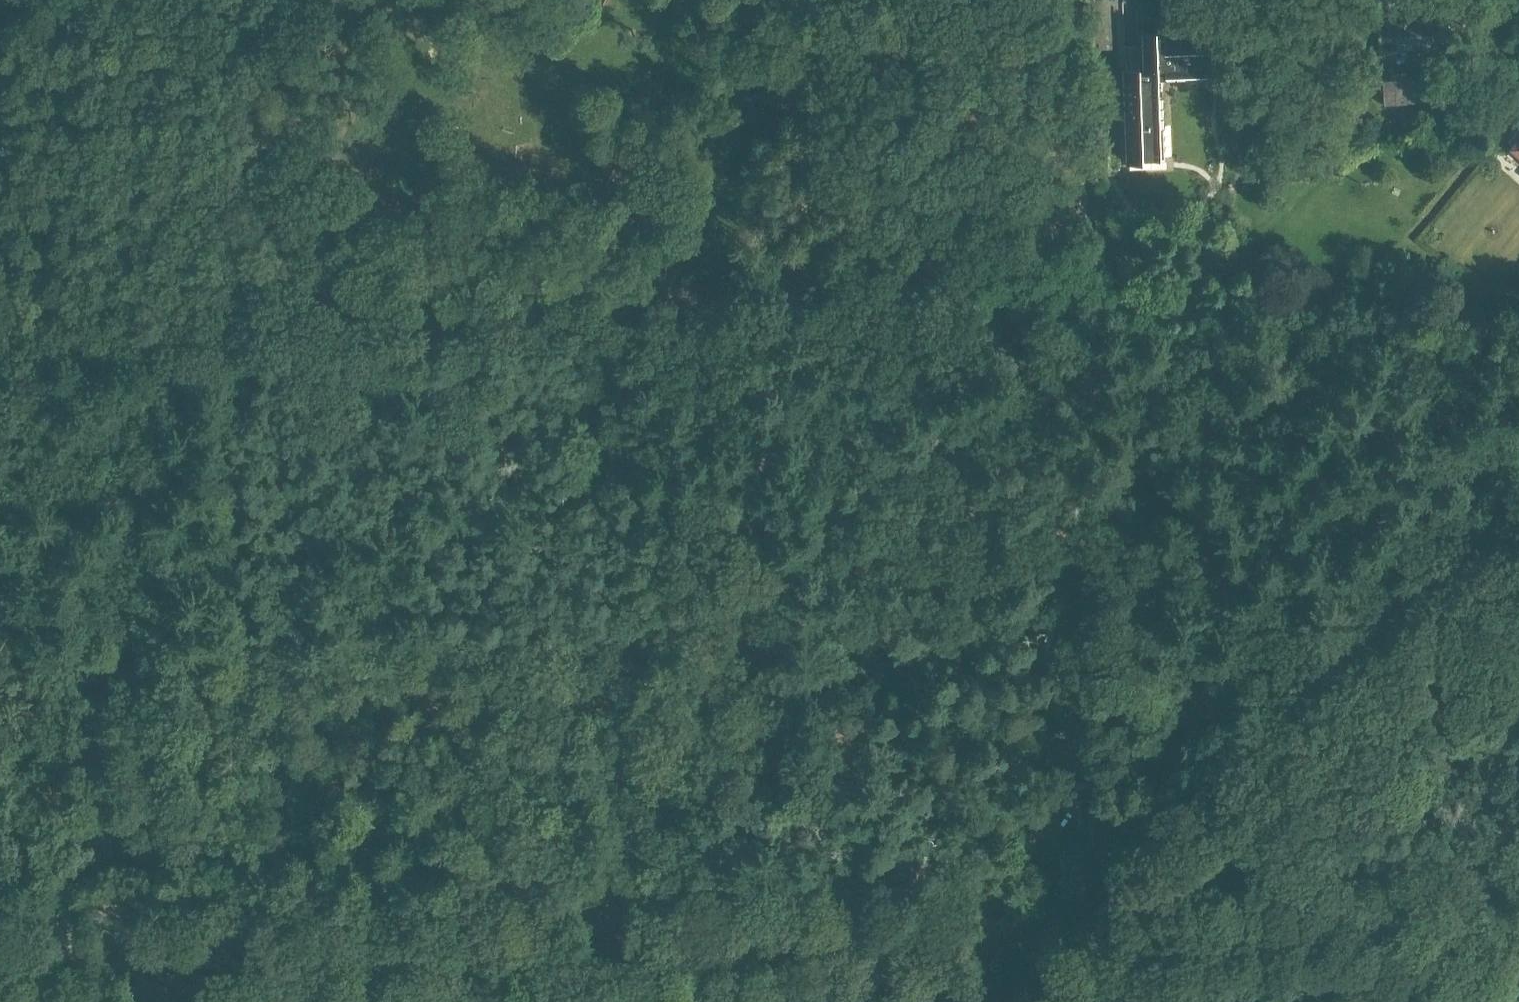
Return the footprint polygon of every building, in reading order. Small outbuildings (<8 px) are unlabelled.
[(1381,36),(1381,46),(1435,45),(1435,44),(1448,43),(1447,25),(1435,25),(1434,18),(1422,18),(1422,13),(1417,13),(1416,18),(1380,19),(1381,30),(1379,30),(1379,36),(1381,36)] [(1214,32),(1213,31),(1146,33),(1146,29),(1145,29),(1146,70),(1127,71),(1127,66),(1125,66),(1129,162),(1130,162),(1130,157),(1145,156),(1145,157),(1157,156),(1167,155),(1164,92),(1164,74),(1168,74),(1211,72),(1210,62),(1211,62),(1210,45),(1209,32),(1214,32)] [(1510,139),(1518,147),(1518,128),(1510,139)] [(1111,777),(1111,758),(1100,759),(1101,777),(1111,777)]
